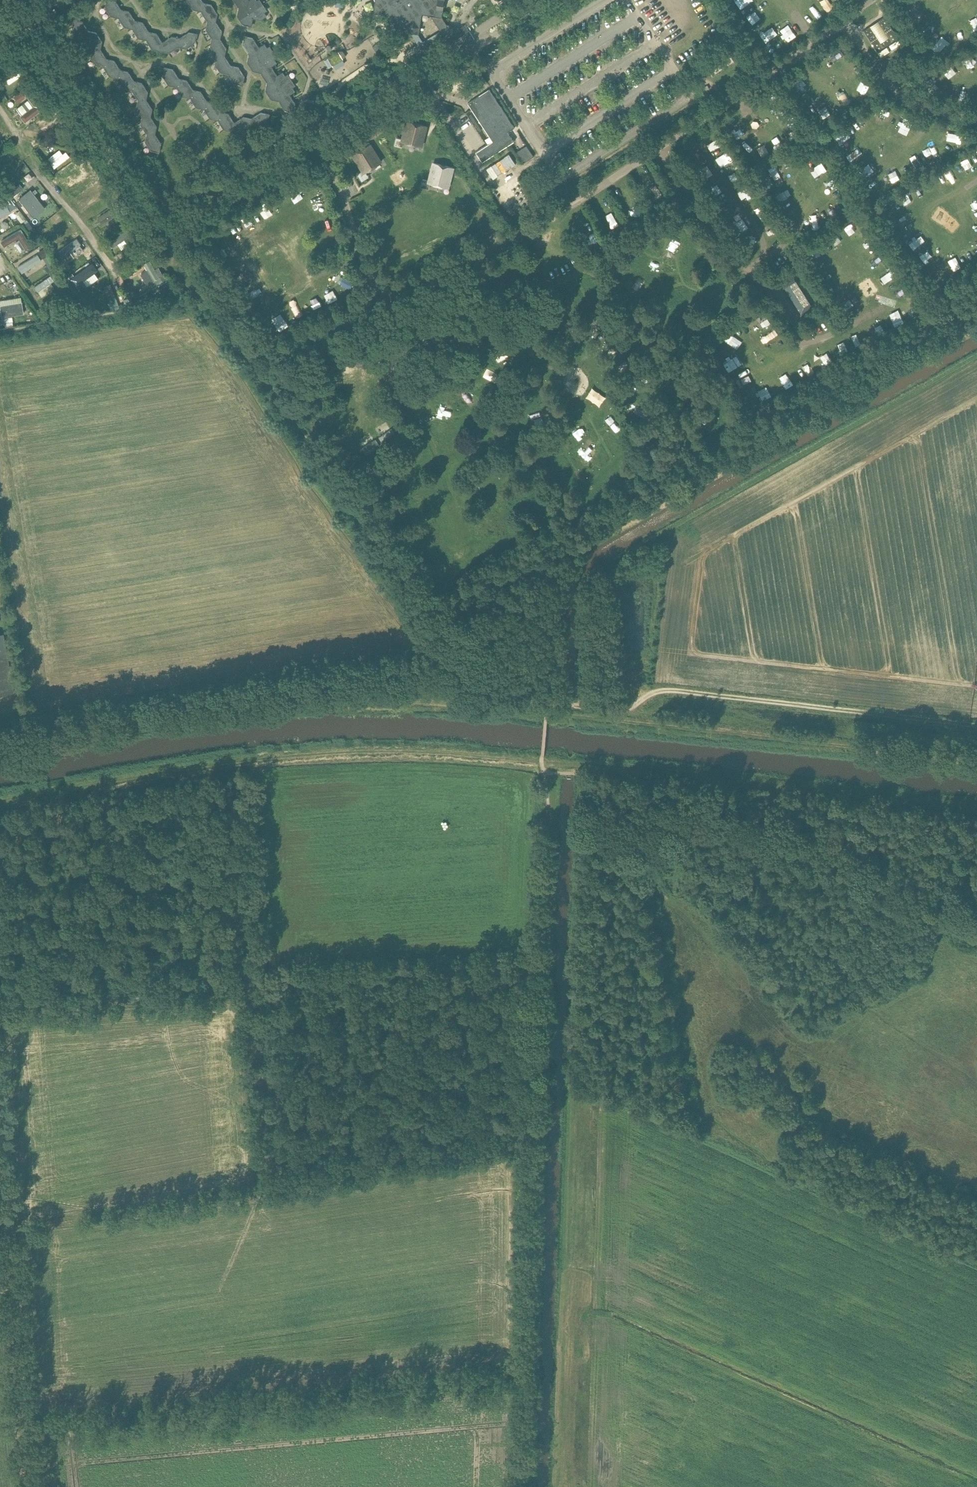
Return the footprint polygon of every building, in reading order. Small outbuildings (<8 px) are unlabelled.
[(105,7),(108,10),(118,4),(115,0),(114,0),(107,0),(105,7)] [(188,0),(194,10),(202,11),(204,3),(202,0),(188,0)] [(236,2),(239,7),(238,15),(241,19),(263,4),(261,0),(257,0),(250,0),(249,1),(248,0),(240,0),(236,2)] [(373,13),(387,15),(398,31),(419,34),(422,14),(430,15),(443,34),(446,32),(452,34),(456,39),(463,35),(458,27),(449,25),(449,26),(447,26),(442,17),(445,0),(375,0),(373,13)] [(211,5),(204,3),(202,11),(208,20),(216,22),(218,14),(211,5)] [(118,4),(108,10),(111,16),(119,18),(121,9),(118,4)] [(267,10),(264,5),(241,19),(244,24),(252,26),(253,18),(261,20),(267,16),(264,12),(267,10)] [(129,11),(121,9),(119,18),(125,27),(133,29),(135,21),(129,11)] [(891,13),(864,30),(877,51),(898,37),(888,22),(895,18),(891,13)] [(82,21),(74,20),(72,28),(79,37),(86,39),(88,31),(82,21)] [(208,20),(206,28),(209,33),(219,27),(216,22),(208,20)] [(143,22),(135,21),(133,29),(139,38),(147,40),(149,32),(143,22)] [(219,27),(209,33),(212,38),(220,39),(222,31),(219,27)] [(96,32),(88,31),(86,39),(92,48),(101,50),(102,42),(96,32)] [(149,32),(147,40),(153,49),(161,51),(163,43),(157,33),(149,32)] [(189,33),(184,35),(190,46),(195,43),(197,34),(189,33)] [(180,38),(178,47),(186,48),(190,46),(184,35),(180,38)] [(245,36),(243,44),(249,54),(248,62),(251,66),(274,51),(270,45),(267,47),(265,44),(259,47),(253,38),(245,36)] [(163,43),(161,51),(169,53),(178,47),(180,38),(172,37),(163,43)] [(212,38),(210,45),(213,50),(223,44),(220,39),(212,38)] [(223,44),(213,50),(216,55),(225,56),(226,49),(223,44)] [(101,50),(92,48),(91,56),(97,65),(105,67),(107,59),(101,50)] [(373,59),(376,52),(371,50),(368,56),(373,59)] [(274,51),(251,66),(254,71),(262,72),(265,77),(274,71),(271,67),(277,63),(275,59),(277,57),(274,51)] [(332,65),(343,59),(338,52),(328,58),(332,65)] [(225,56),(216,55),(215,63),(221,72),(229,74),(231,66),(225,56)] [(114,61),(107,59),(105,67),(111,77),(118,78),(120,70),(114,61)] [(0,74),(0,76),(3,81),(5,79),(8,84),(22,74),(19,70),(22,69),(20,67),(18,63),(0,74)] [(238,67),(231,66),(229,74),(235,83),(243,85),(245,77),(238,67)] [(169,85),(177,87),(179,79),(173,69),(165,68),(163,76),(169,85)] [(128,72),(120,70),(118,78),(125,88),(132,89),(134,81),(128,72)] [(274,71),(265,77),(268,82),(266,90),(269,95),(292,80),(288,74),(285,76),(283,72),(277,75),(274,71)] [(183,96),(191,98),(193,90),(187,80),(179,79),(177,87),(183,96)] [(292,80),(269,95),(272,99),(280,101),(286,110),(294,112),(295,104),(290,95),(295,91),(293,87),(296,85),(292,80)] [(142,83),(134,81),(132,89),(138,99),(146,100),(148,92),(142,83)] [(515,127),(490,89),(468,103),(492,141),(475,152),(482,162),(514,141),(508,132),(515,127)] [(197,107),(205,109),(207,101),(201,92),(193,90),(191,98),(197,107)] [(24,97),(20,91),(15,95),(19,101),(24,97)] [(19,117),(24,122),(42,108),(29,91),(25,95),(33,106),(19,117)] [(146,100),(138,99),(137,107),(143,116),(151,117),(153,110),(146,100)] [(211,119),(219,120),(221,112),(214,103),(207,101),(205,109),(211,119)] [(221,112),(219,120),(225,130),(233,131),(234,123),(228,114),(221,112)] [(261,113),(252,119),(250,127),(258,129),(267,122),(269,114),(261,113)] [(40,134),(53,125),(49,120),(50,119),(47,114),(29,127),(33,131),(36,129),(40,134)] [(151,117),(143,116),(141,124),(147,133),(155,134),(157,127),(151,117)] [(244,117),(234,123),(233,131),(241,133),(250,127),(252,119),(244,117)] [(427,126),(407,121),(402,141),(422,146),(427,126)] [(147,133),(145,141),(151,150),(160,152),(161,144),(155,134),(147,133)] [(370,144),(353,155),(364,173),(381,162),(370,144)] [(524,162),(533,157),(526,146),(517,151),(524,162)] [(22,170),(10,150),(0,156),(0,160),(11,177),(22,170)] [(54,168),(69,156),(65,153),(62,155),(59,150),(49,158),(52,163),(51,163),(54,168)] [(509,154),(487,169),(493,179),(516,164),(509,154)] [(76,162),(62,172),(65,177),(66,177),(69,181),(83,171),(76,162)] [(453,168),(433,162),(428,182),(448,188),(453,168)] [(18,185),(13,188),(17,193),(22,189),(18,185)] [(94,186),(75,200),(79,206),(92,197),(96,203),(102,199),(94,186)] [(18,201),(16,203),(19,207),(22,205),(33,219),(39,214),(45,210),(33,195),(31,192),(30,190),(18,200),(18,201)] [(7,205),(12,203),(8,197),(3,200),(7,205)] [(0,201),(0,217),(10,212),(3,200),(0,201)] [(116,220),(110,210),(93,221),(96,225),(99,223),(103,228),(116,220)] [(52,217),(55,224),(63,220),(60,213),(52,217)] [(76,232),(72,227),(69,229),(65,224),(51,234),(58,244),(76,232)] [(20,230),(1,241),(4,246),(13,241),(18,238),(25,249),(30,246),(20,230)] [(128,230),(109,243),(112,248),(118,244),(122,249),(128,245),(125,240),(131,235),(128,230)] [(64,257),(83,244),(78,237),(59,250),(64,257)] [(77,253),(69,259),(75,268),(86,261),(83,256),(80,258),(77,253)] [(34,256),(19,266),(26,276),(40,266),(34,256)] [(93,262),(71,278),(76,285),(80,291),(88,286),(99,278),(94,272),(98,269),(93,262)] [(147,270),(141,274),(148,286),(147,286),(150,292),(163,283),(159,277),(150,262),(144,265),(147,270)] [(50,276),(33,288),(36,292),(37,291),(41,297),(53,289),(50,284),(53,281),(50,276)] [(796,280),(789,285),(804,307),(810,303),(796,280)] [(113,293),(108,295),(111,302),(108,303),(111,310),(119,307),(116,299),(113,293)] [(82,300),(77,303),(83,314),(89,310),(82,300)] [(0,306),(0,308),(2,317),(23,314),(21,302),(0,306)] [(390,429),(379,436),(384,443),(395,436),(390,429)] [(379,447),(374,439),(363,447),(368,454),(379,447)]
